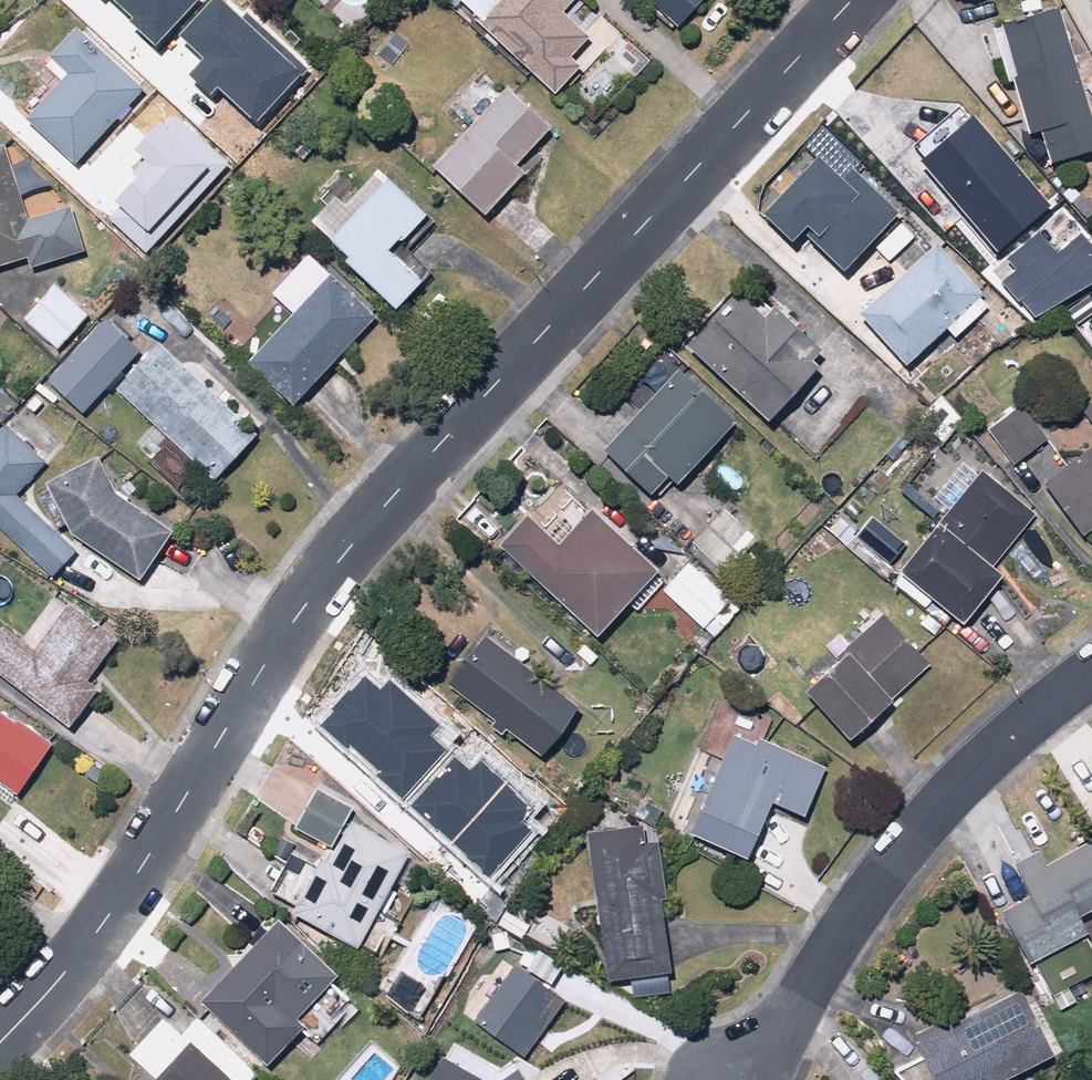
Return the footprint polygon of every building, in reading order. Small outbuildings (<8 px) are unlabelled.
[(158,47),(203,0),(124,0),(120,4),(137,20),(133,24),(158,47)] [(179,34),(206,58),(191,75),(211,93),(218,87),(258,123),(307,69),(246,14),(243,18),(223,0),(209,0),(179,34)] [(576,54),(595,34),(570,10),(579,0),(510,0),(506,5),(489,22),(506,38),(497,48),(529,78),(537,69),(561,92),(588,65),(576,54)] [(681,28),(708,0),(651,0),(681,28)] [(1006,26),(1039,133),(1051,129),(1061,160),(1091,150),(1091,92),(1066,7),(1006,26)] [(81,164),(124,117),(134,126),(156,101),(146,92),(150,88),(81,26),(48,64),(66,80),(31,119),(81,164)] [(522,161),(555,130),(514,88),(437,163),(487,215),(532,171),(522,161)] [(1058,201),(979,111),(926,158),(1005,248),(1058,201)] [(122,206),(109,220),(146,256),(230,168),(171,113),(135,151),(144,160),(134,170),(139,175),(115,200),(122,206)] [(818,224),(858,267),(920,211),(843,127),(766,197),(803,237),(818,224)] [(33,256),(37,268),(91,250),(76,206),(35,220),(9,143),(0,146),(0,268),(33,256)] [(436,212),(391,164),(351,202),(343,194),(318,217),(401,306),(430,279),(398,245),(409,234),(411,236),(436,212)] [(1002,284),(1036,318),(1091,285),(1091,244),(1081,231),(1060,251),(1039,231),(1009,257),(1020,270),(1002,284)] [(913,361),(951,326),(958,334),(991,304),(984,296),(990,290),(944,240),(867,311),(913,361)] [(381,316),(336,272),(253,358),(298,402),(381,316)] [(828,362),(822,356),(830,348),(780,300),(772,308),(747,284),(695,339),(776,416),(828,362)] [(95,316),(60,285),(27,321),(62,352),(95,316)] [(103,368),(158,420),(137,442),(184,486),(204,464),(219,478),(261,433),(145,323),(103,368)] [(613,401),(633,420),(610,445),(659,490),(677,471),(685,480),(742,420),(722,401),(685,366),(677,374),(656,355),(613,401)] [(1051,437),(1027,402),(993,425),(1017,460),(1051,437)] [(102,454),(24,497),(10,491),(32,459),(0,427),(0,535),(28,571),(70,543),(60,529),(72,522),(85,539),(146,577),(180,530),(124,492),(102,454)] [(1052,481),(1090,532),(1091,530),(1091,452),(1052,481)] [(1010,571),(999,562),(1037,512),(983,471),(909,567),(940,591),(938,593),(973,620),(1010,571)] [(600,506),(563,545),(551,532),(527,557),(550,580),(603,630),(664,567),(600,506)] [(761,538),(726,507),(696,541),(731,573),(761,538)] [(735,599),(694,560),(665,590),(706,629),(735,599)] [(43,639),(37,648),(8,627),(0,638),(0,666),(76,723),(105,685),(93,676),(123,636),(73,599),(43,639)] [(850,654),(816,685),(858,732),(933,665),(887,613),(846,650),(850,654)] [(451,683),(496,714),(492,720),(510,732),(514,727),(551,752),(587,701),(488,631),(451,683)] [(365,677),(321,725),(348,749),(351,745),(365,757),(415,704),(389,680),(380,690),(365,677)] [(376,774),(402,798),(446,750),(431,737),(440,727),(415,704),(365,757),(379,770),(376,774)] [(22,795),(56,744),(0,707),(0,780),(22,795)] [(754,852),(777,798),(812,812),(832,765),(764,737),(762,741),(739,731),(697,829),(754,852)] [(456,757),(413,805),(453,841),(505,783),(481,761),(472,770),(456,757)] [(453,841),(492,875),(535,827),(520,813),(529,803),(505,783),(453,841)] [(359,807),(322,787),(301,825),(338,845),(359,807)] [(416,848),(356,818),(335,859),(327,855),(300,909),(366,943),(416,848)] [(678,966),(670,898),(675,897),(667,829),(661,830),(660,821),(593,829),(612,975),(678,966)] [(1051,861),(1044,847),(1018,861),(1035,893),(1009,906),(1037,958),(1091,929),(1091,916),(1090,913),(1091,912),(1091,839),(1051,861)] [(256,948),(209,995),(273,1059),(312,1021),(291,1000),(332,959),(284,911),(251,943),(256,948)] [(572,998),(524,960),(480,1016),(528,1054),(572,998)] [(1060,1049),(1027,984),(927,1033),(950,1079),(997,1079),(1060,1049)] [(263,1073),(202,1018),(186,1036),(165,1017),(134,1051),(163,1077),(160,1079),(256,1079),(263,1073)] [(449,1052),(432,1079),(493,1079),(449,1052)] [(526,1065),(502,1079),(538,1079),(526,1065)]
